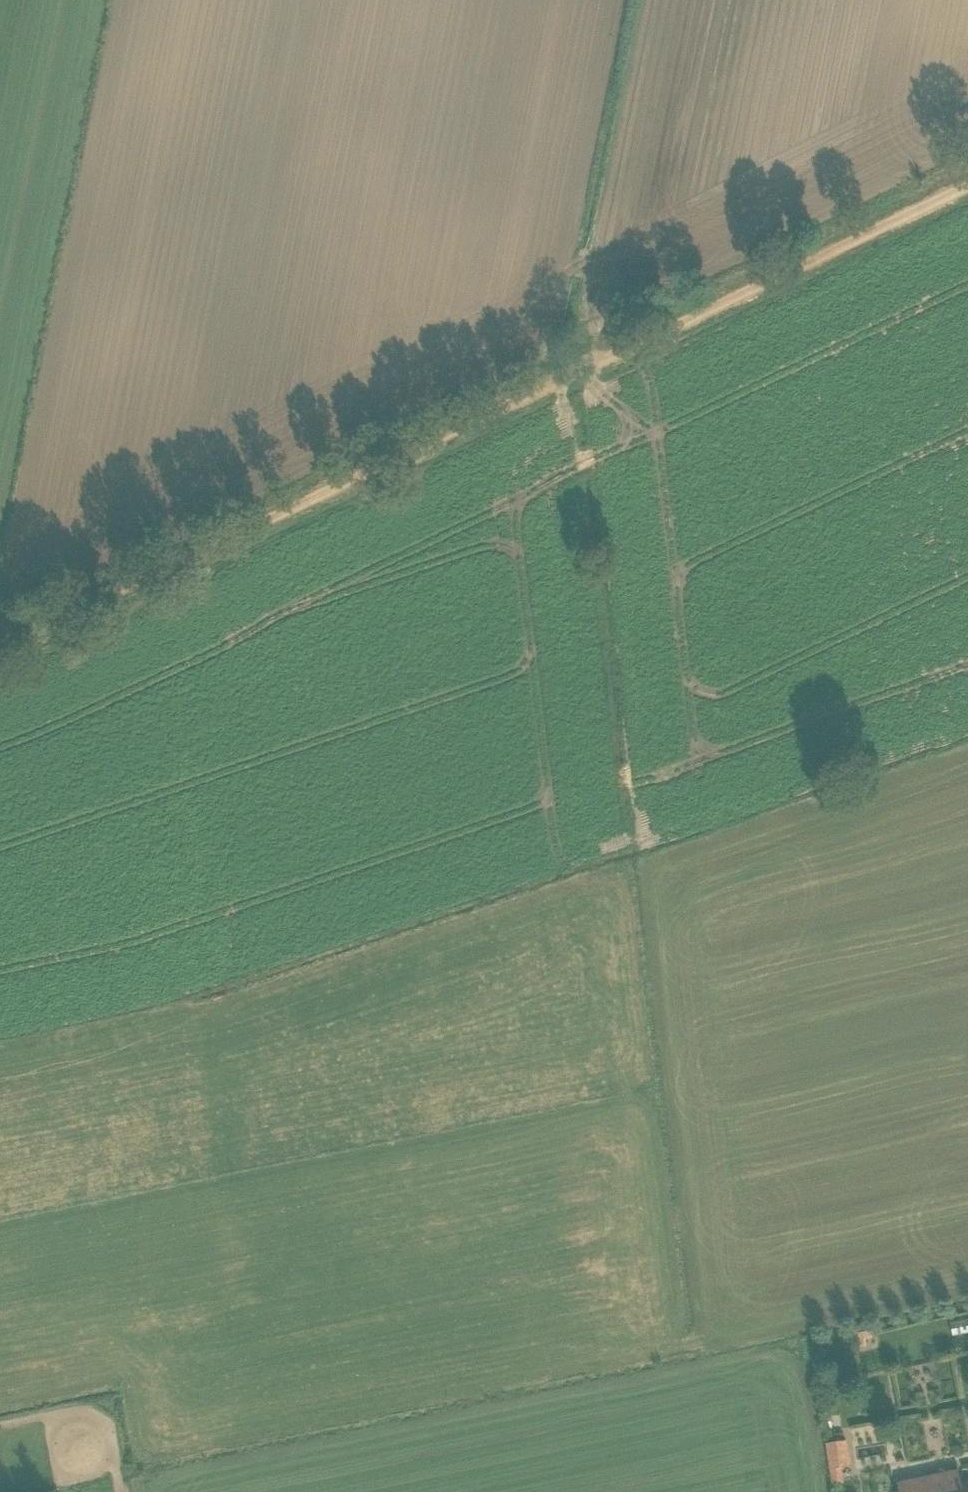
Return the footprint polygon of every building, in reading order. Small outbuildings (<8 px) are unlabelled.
[(841,1350),(859,1349),(858,1326),(839,1327),(841,1350)] [(812,1441),(817,1484),(831,1483),(827,1439),(812,1441)] [(961,1486),(958,1471),(928,1478),(932,1491),(967,1491),(967,1485),(961,1486)]
